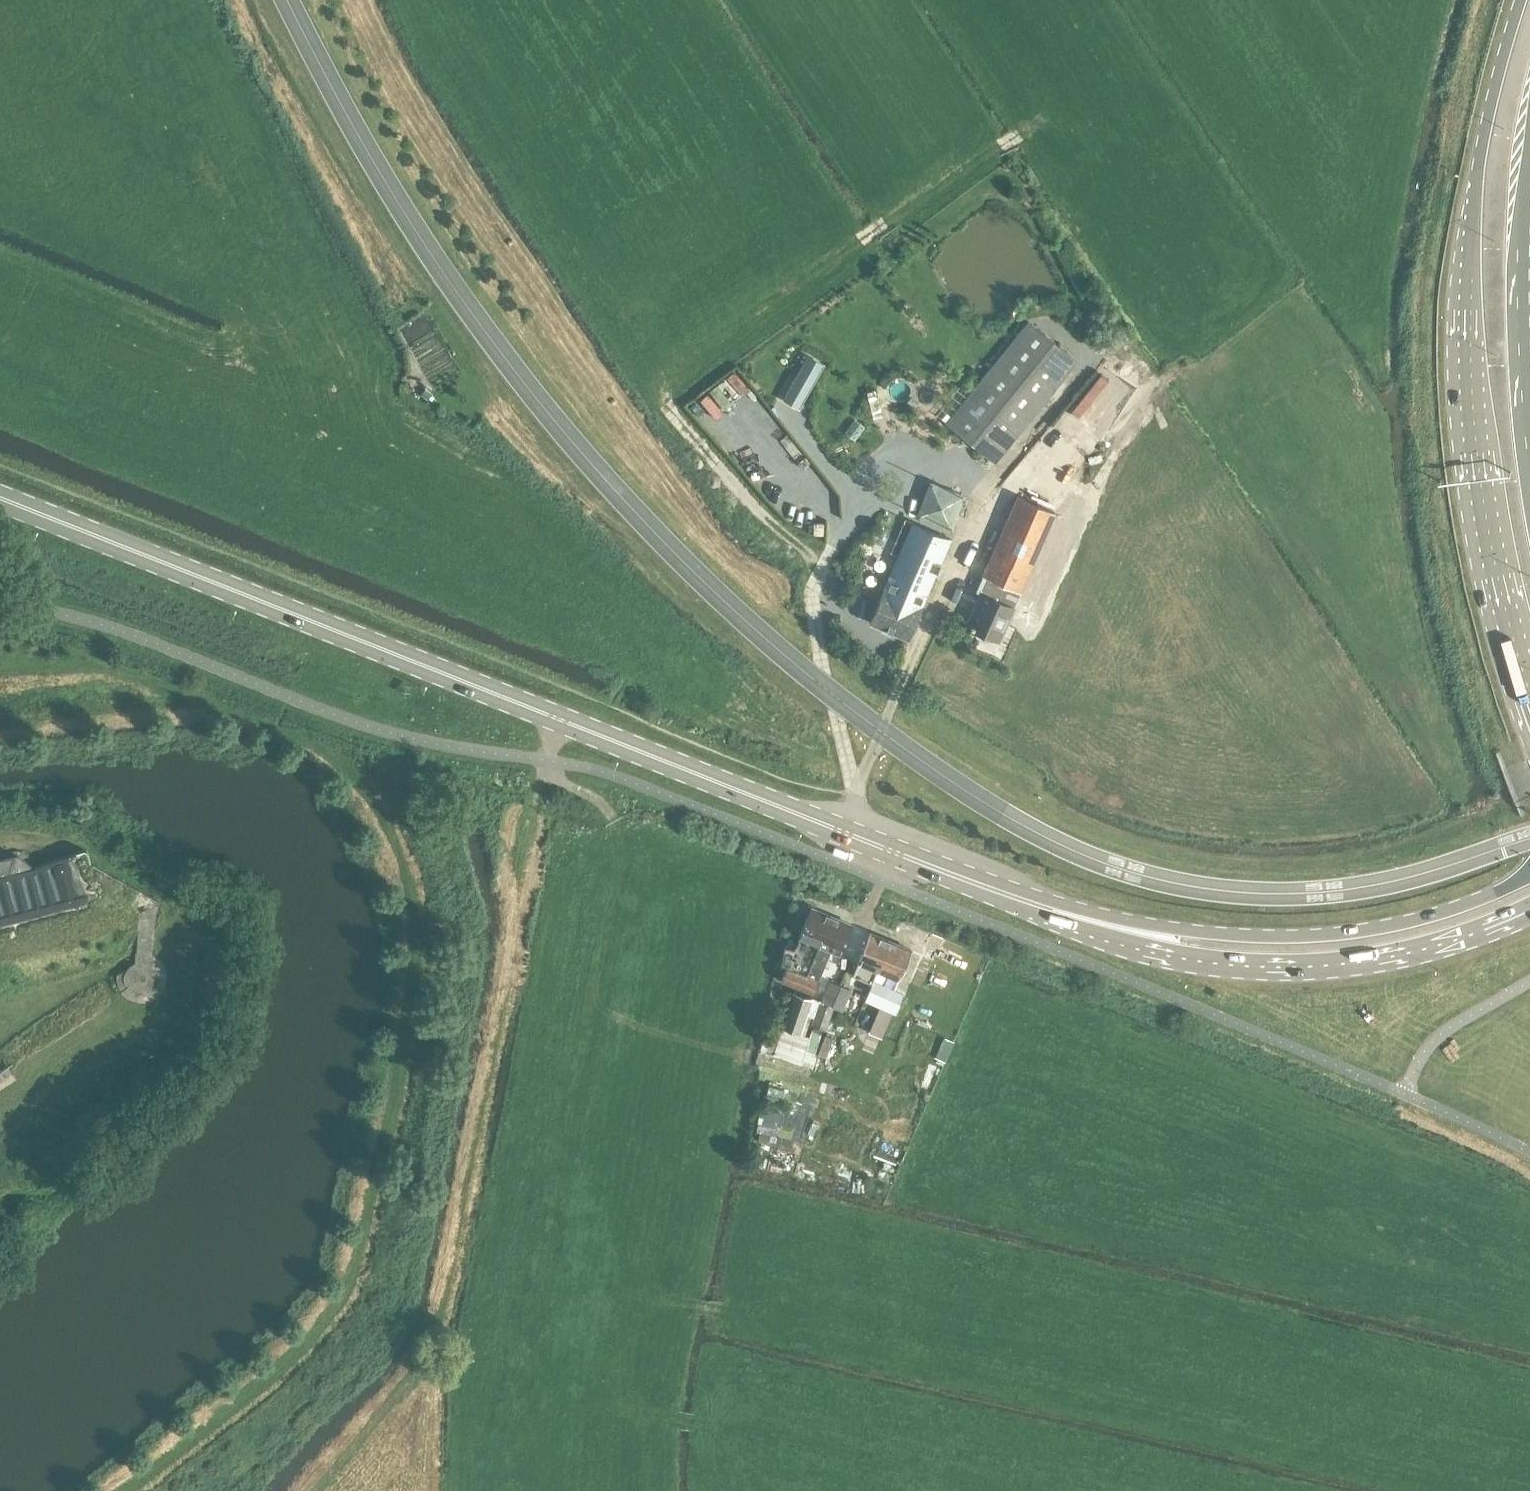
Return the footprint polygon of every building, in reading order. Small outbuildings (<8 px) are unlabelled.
[(946,422),(995,461),(1077,361),(1028,321),(982,378),(946,422)] [(807,352),(783,397),(801,406),(824,361),(807,352)] [(432,394),(426,388),(420,394),(427,400),(432,394)] [(953,530),(966,489),(930,478),(918,519),(953,530)] [(980,599),(968,626),(976,629),(975,631),(977,636),(985,639),(990,638),(991,636),(999,639),(1055,511),(1019,495),(976,590),(980,592),(977,598),(980,599)] [(908,638),(951,538),(913,522),(870,621),(908,638)] [(14,1078),(8,1067),(119,990),(123,996),(130,1001),(137,1003),(145,1004),(153,1001),(159,997),(164,990),(167,983),(167,975),(165,967),(160,960),(153,955),(152,955),(160,903),(93,865),(89,851),(84,850),(33,868),(16,856),(0,860),(0,1087),(14,1078)] [(781,964),(782,964),(788,967),(807,975),(832,917),(811,908),(800,935),(808,939),(806,944),(802,942),(799,951),(789,947),(781,964)] [(832,917),(807,975),(788,967),(782,980),(814,993),(820,980),(818,980),(831,949),(840,953),(851,925),(832,917)] [(870,932),(858,961),(879,969),(891,941),(871,933),(870,932)] [(879,969),(867,1000),(881,1005),(870,1032),(883,1037),(892,1014),(894,1015),(896,1012),(903,994),(894,990),(899,977),(911,949),(891,941),(879,969)] [(832,1006),(834,1007),(844,1010),(852,990),(839,985),(832,1006)] [(768,1043),(767,1049),(774,1051),(773,1054),(813,1066),(817,1056),(815,1055),(823,1029),(813,1026),(810,1035),(801,1032),(812,998),(795,992),(784,1026),(782,1026),(779,1036),(772,1034),(768,1043)] [(824,994),(821,1002),(831,1006),(834,998),(824,994)] [(826,1029),(831,1016),(834,1007),(832,1006),(832,1007),(822,1003),(821,1002),(812,1024),(826,1029)]
